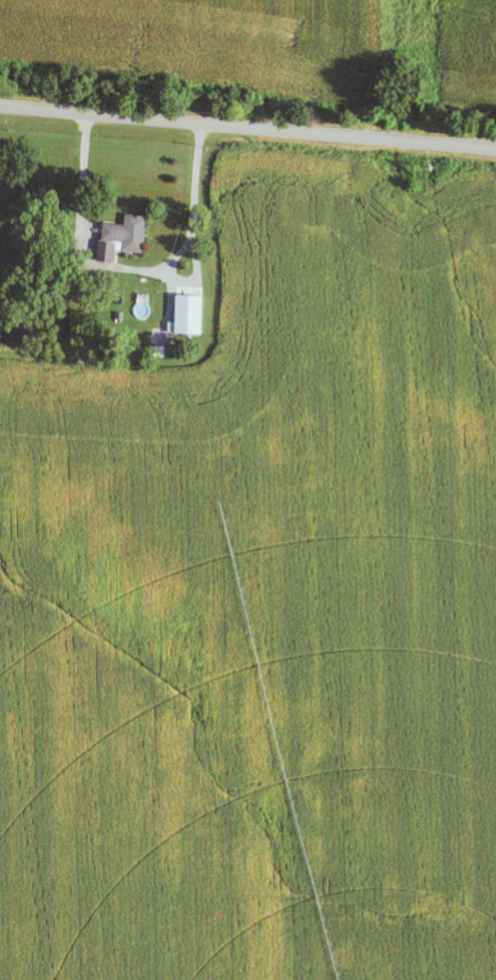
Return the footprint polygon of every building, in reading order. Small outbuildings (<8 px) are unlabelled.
[(146,255),(149,219),(129,217),(128,228),(107,226),(104,262),(119,263),(120,252),(146,255)]
